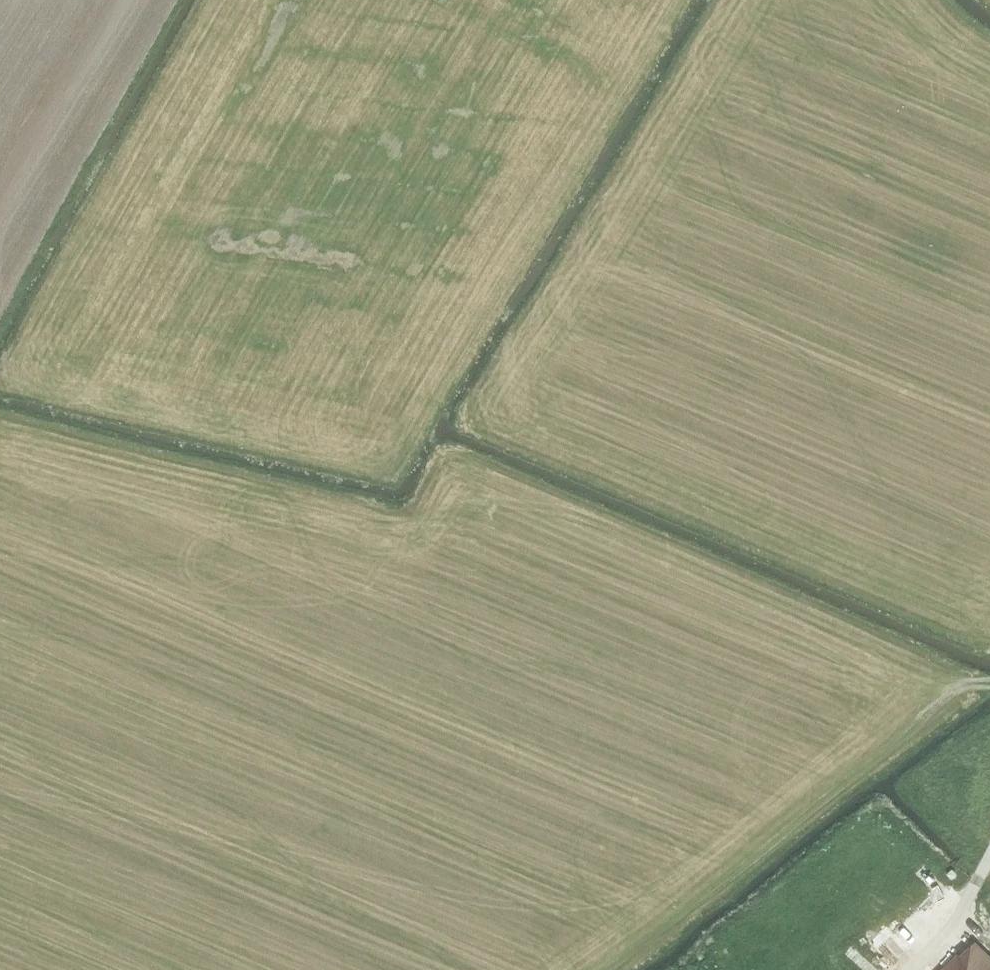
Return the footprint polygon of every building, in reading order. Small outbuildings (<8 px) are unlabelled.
[(974,942),(960,956),(958,954),(942,969),(989,969),(989,958),(974,942)]
